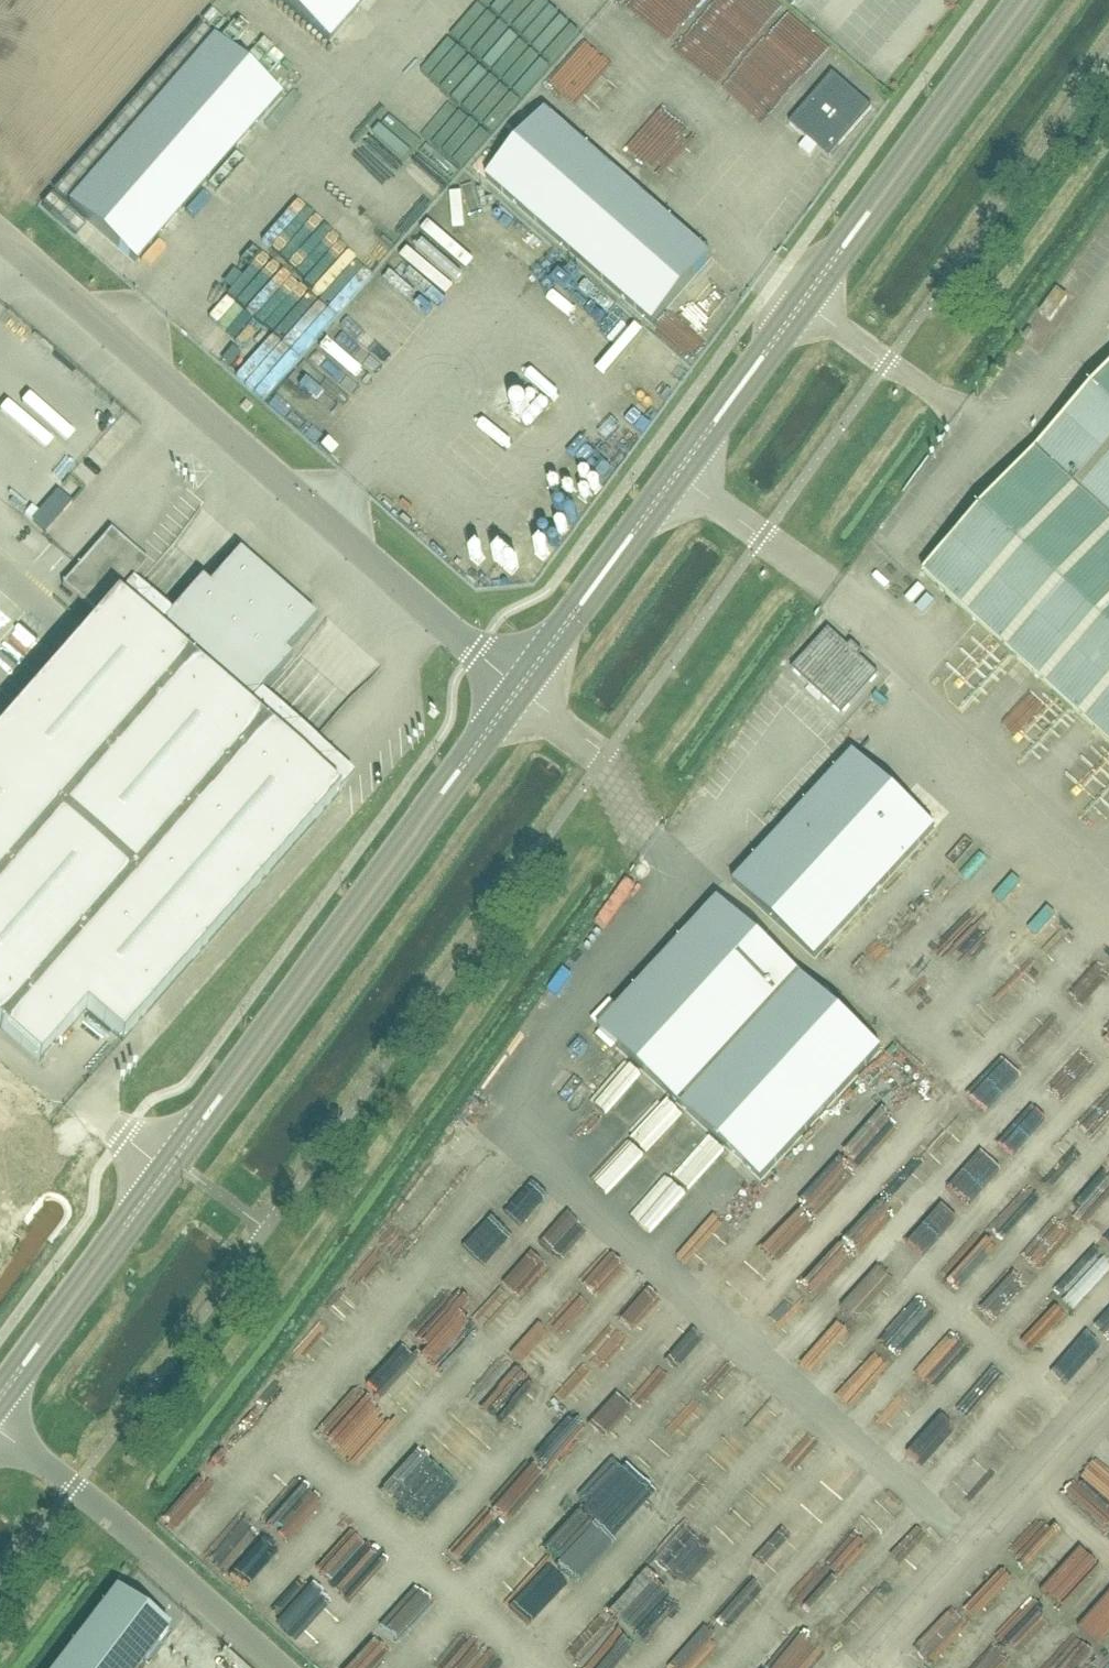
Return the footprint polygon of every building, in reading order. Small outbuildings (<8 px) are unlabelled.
[(328,42),(366,0),(281,0),(328,42)] [(532,88),(559,62),(520,23),(493,49),(532,88)] [(586,25),(569,43),(578,51),(595,33),(586,25)] [(136,266),(281,100),(213,40),(68,206),(136,266)] [(697,89),(712,102),(748,63),(733,50),(697,89)] [(793,127),(835,163),(879,113),(822,64),(800,91),(814,103),(793,127)] [(754,84),(774,103),(791,84),(771,66),(754,84)] [(713,262),(547,116),(488,183),(654,328),(713,262)] [(318,150),(304,163),(344,204),(358,190),(318,150)] [(1068,302),(1058,294),(1041,318),(1051,326),(1068,302)] [(925,579),(1108,747),(1108,377),(925,579)] [(116,601),(148,565),(111,533),(62,588),(99,621),(81,642),(0,734),(0,1030),(39,1064),(86,1011),(122,1043),(339,796),(270,735),(245,714),(291,662),(285,657),(316,622),(239,555),(208,589),(201,583),(156,635),(141,623),(116,601)] [(878,677),(829,633),(794,672),(842,716),(878,677)] [(815,962),(936,831),(854,755),(733,886),(815,962)] [(598,1034),(760,1183),(880,1054),(718,904),(598,1034)] [(970,1100),(985,1116),(1024,1077),(1009,1062),(970,1100)] [(1084,1135),(1094,1140),(1108,1115),(1108,1092),(1084,1135)] [(941,1174),(975,1136),(955,1118),(921,1156),(941,1174)] [(916,1162),(883,1199),(904,1216),(936,1179),(916,1162)] [(511,1231),(531,1249),(568,1208),(548,1190),(511,1231)] [(843,1242),(862,1259),(896,1221),(877,1205),(843,1242)] [(1042,1277),(1083,1237),(1071,1224),(1029,1264),(1042,1277)] [(587,1226),(550,1266),(567,1281),(604,1241),(587,1226)] [(948,1273),(964,1287),(997,1249),(981,1235),(948,1273)] [(469,1278),(489,1295),(524,1254),(505,1238),(469,1278)] [(807,1285),(825,1301),(857,1265),(838,1249),(807,1285)] [(1108,1279),(1108,1266),(1101,1258),(1066,1298),(1081,1311),(1108,1279)] [(1020,1269),(979,1314),(996,1330),(1038,1286),(1020,1269)] [(850,1307),(867,1325),(903,1291),(886,1273),(850,1307)] [(550,1279),(542,1290),(532,1283),(511,1312),(532,1328),(562,1288),(550,1279)] [(775,1347),(816,1307),(801,1291),(760,1331),(775,1347)] [(905,1356),(938,1320),(920,1304),(887,1339),(905,1356)] [(941,1391),(974,1353),(956,1336),(922,1375),(941,1391)] [(326,1436),(360,1467),(447,1374),(409,1339),(364,1388),(368,1391),(326,1436)] [(463,1483),(553,1389),(513,1352),(470,1397),(481,1408),(435,1456),(463,1483)] [(873,1354),(840,1391),(856,1405),(889,1368),(873,1354)] [(994,1369),(958,1408),(977,1426),(1013,1386),(994,1369)] [(947,1422),(914,1458),(930,1473),(963,1438),(947,1422)] [(985,1456),(953,1491),(971,1507),(1003,1472),(985,1456)] [(1096,1465),(1067,1497),(1108,1535),(1108,1477),(1096,1465)] [(289,1544),(330,1504),(301,1474),(260,1514),(289,1544)] [(670,1581),(711,1535),(690,1516),(648,1561),(670,1581)] [(1024,1549),(1071,1590),(1088,1570),(1041,1529),(1024,1549)] [(236,1587),(274,1543),(265,1536),(227,1580),(236,1587)] [(1045,1588),(1054,1578),(1028,1554),(1019,1564),(1045,1588)] [(313,1656),(352,1614),(312,1577),(273,1619),(313,1656)] [(1056,1580),(1049,1587),(1072,1613),(1079,1606),(1056,1580)] [(402,1649),(444,1604),(423,1585),(382,1630),(402,1649)] [(117,1590),(57,1667),(139,1667),(168,1630),(117,1590)] [(1016,1642),(1029,1628),(1017,1618),(1005,1632),(1016,1642)] [(829,1651),(795,1627),(765,1667),(816,1667),(829,1651)]
